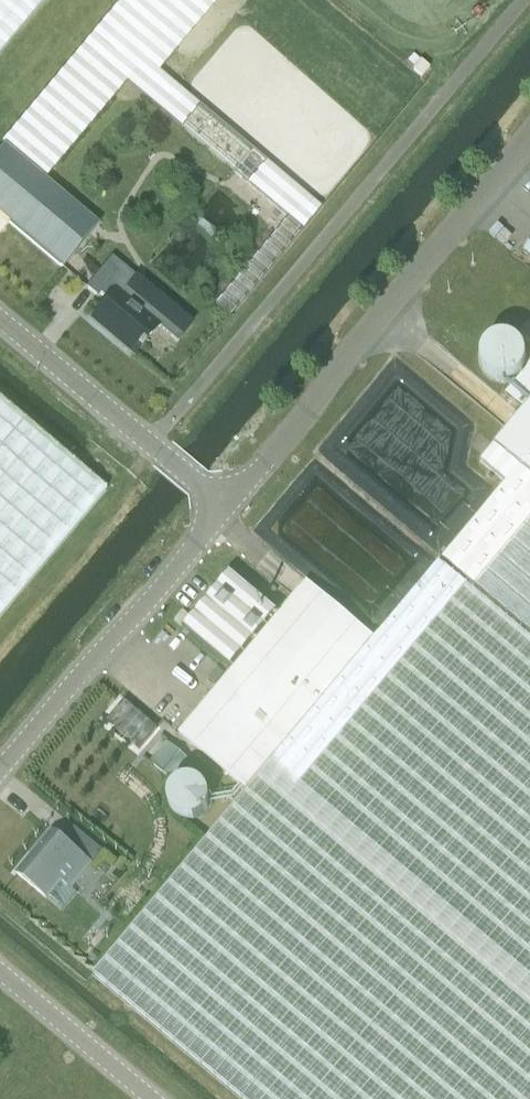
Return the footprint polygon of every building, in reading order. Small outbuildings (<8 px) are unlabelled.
[(115,96),(126,83),(287,219),(215,305),(230,317),(496,0),(56,0),(0,67),(0,142),(4,146),(7,148),(44,180),(115,96)] [(45,0),(0,0),(0,53),(45,0)] [(44,180),(7,148),(4,146),(0,151),(0,218),(61,270),(98,226),(44,180)] [(199,217),(194,223),(215,242),(220,236),(199,217)] [(133,355),(156,327),(176,344),(192,325),(110,258),(86,288),(101,300),(103,297),(109,302),(93,322),(133,355)] [(494,446),(529,476),(529,402),(494,446)] [(105,493),(0,405),(0,617),(105,493)] [(494,446),(480,463),(505,484),(441,560),(529,634),(529,476),(494,446)] [(247,792),(94,975),(242,1098),(529,1098),(529,641),(438,564),(374,640),(247,792)] [(179,735),(247,792),(374,640),(306,583),(179,735)] [(230,583),(187,634),(229,669),(272,618),(230,583)] [(170,745),(153,765),(171,780),(188,760),(170,745)] [(53,831),(17,874),(46,899),(47,898),(61,910),(60,911),(71,919),(71,918),(61,910),(75,893),(85,902),(86,901),(76,892),(75,893),(68,887),(88,863),(92,866),(103,853),(74,828),(64,841),(53,831)]
